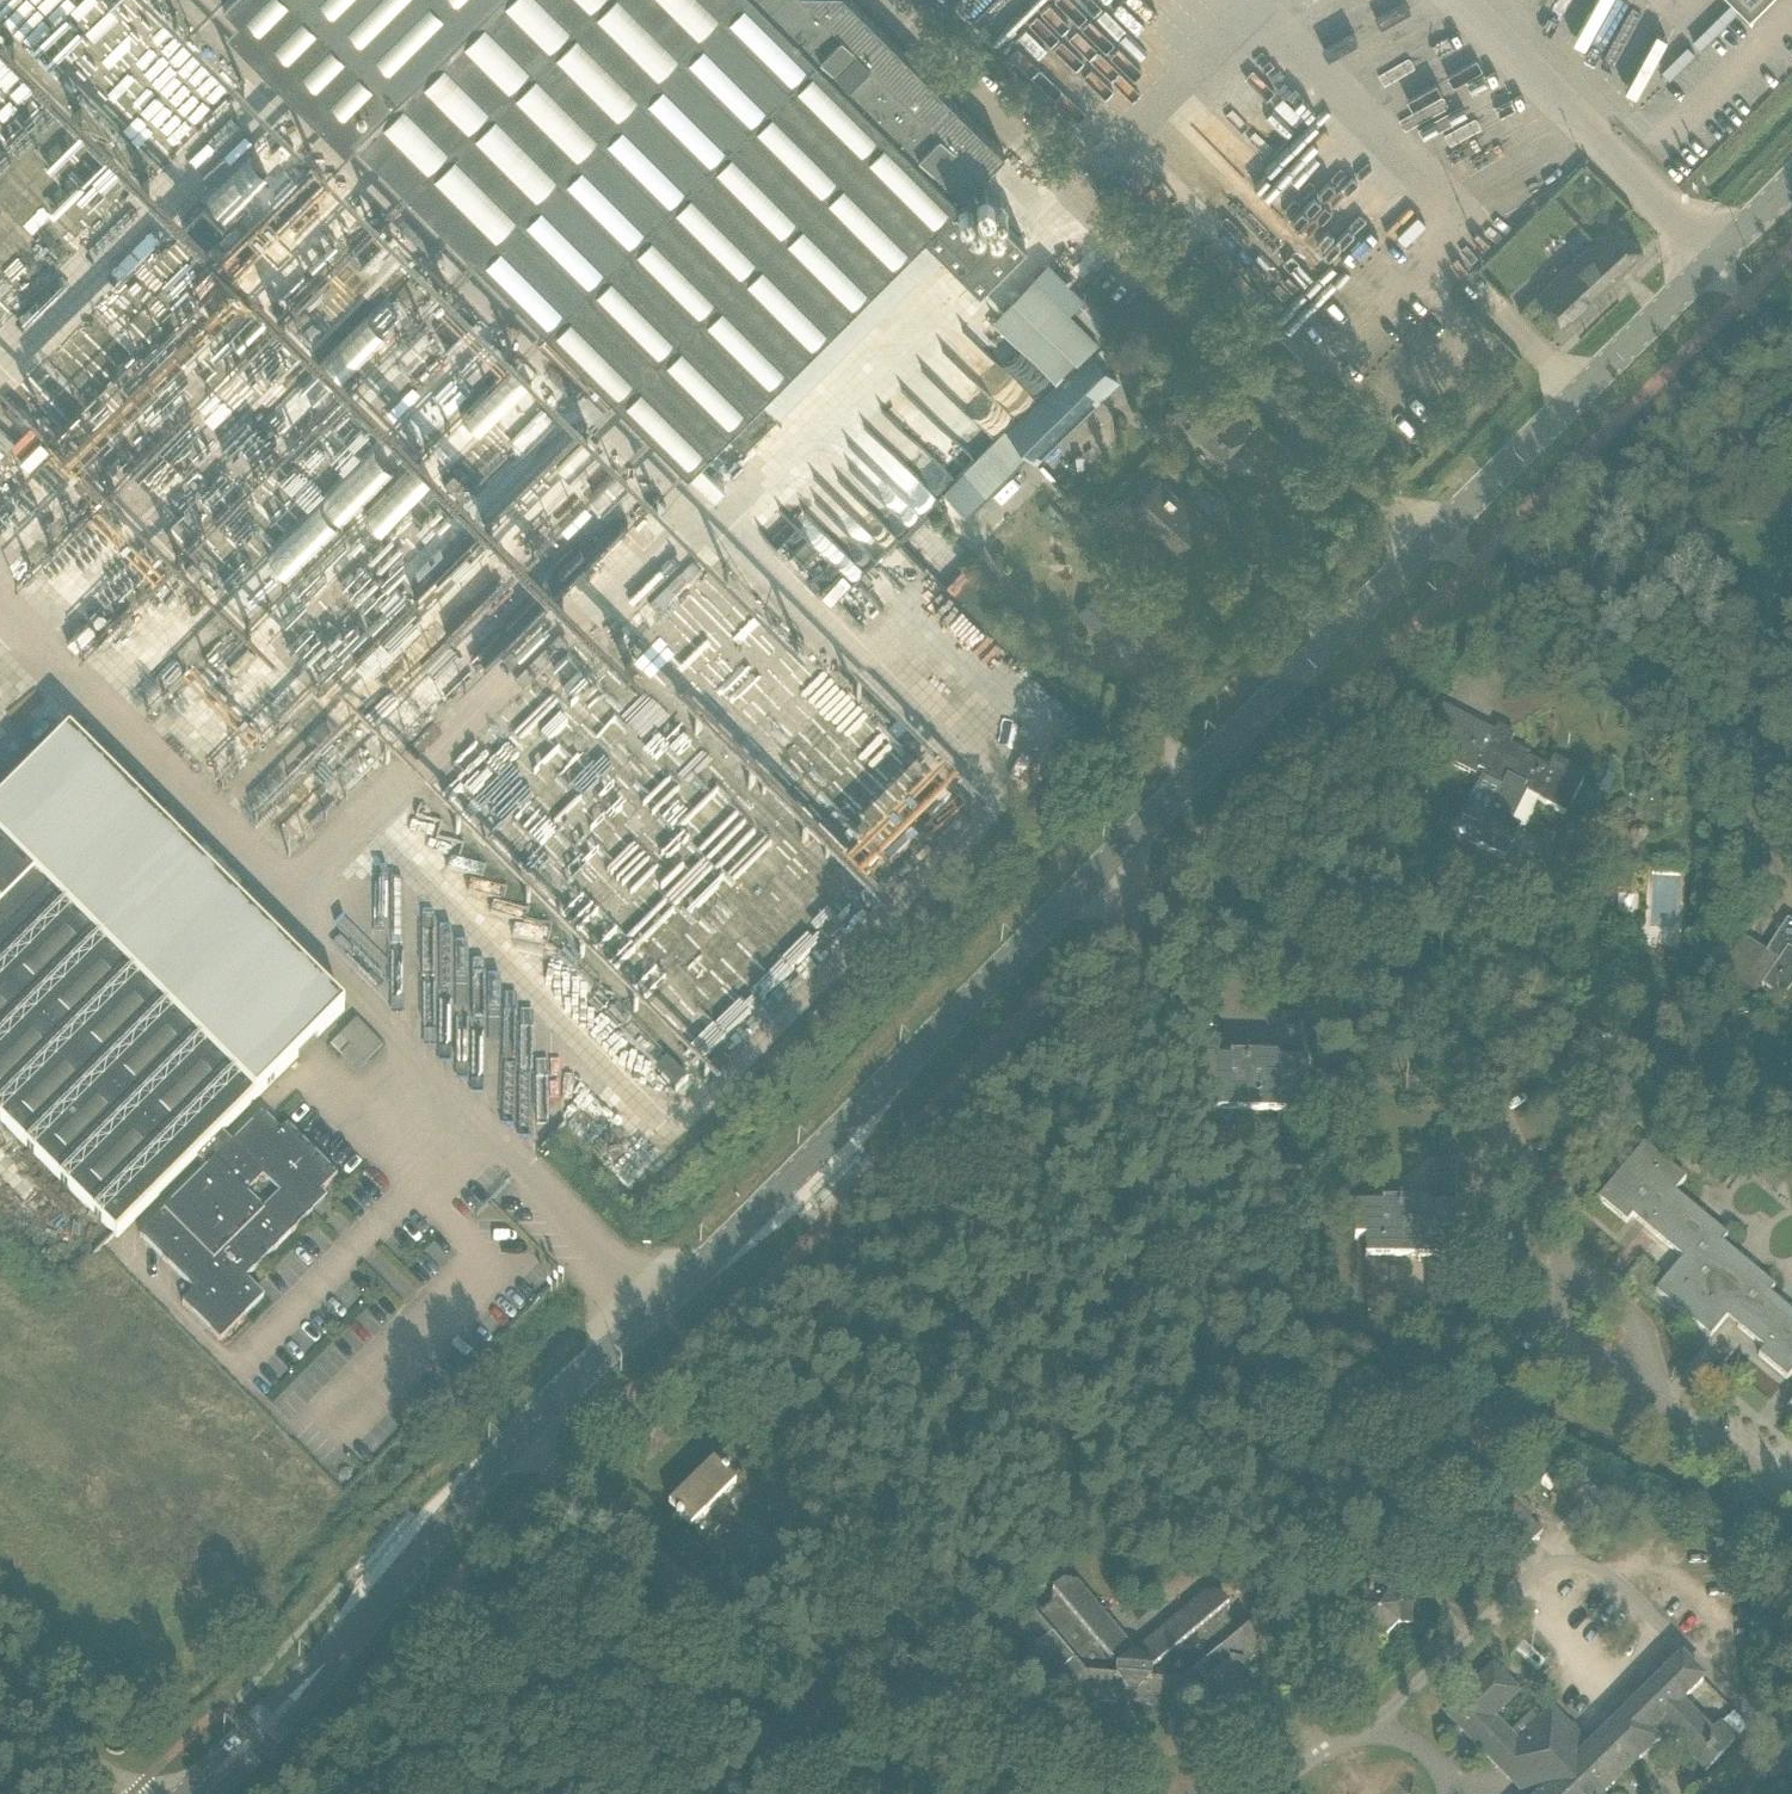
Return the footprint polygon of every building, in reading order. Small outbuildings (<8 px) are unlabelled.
[(237,14),(226,26),(345,144),(355,134),(687,467),(690,464),(724,430),(744,451),(778,416),(758,396),(923,231),(944,251),(973,281),(978,286),(1007,257),(1024,240),(1021,236),(1004,220),(992,231),(979,219),(974,225),(952,203),(957,197),(956,196),(969,183),(972,186),(982,176),(979,173),(987,165),(989,167),(1004,151),(853,0),(224,0),(237,14)] [(120,141),(139,162),(209,98),(204,93),(221,77),(193,48),(158,81),(170,95),(120,141)] [(256,144),(187,215),(208,236),(251,191),(265,204),(273,196),(262,185),(280,167),(256,144)] [(402,216),(424,239),(434,230),(377,168),(363,180),(398,219),(402,216)] [(69,259),(66,256),(80,243),(71,235),(77,229),(67,219),(62,223),(58,219),(42,234),(37,229),(16,249),(8,241),(1,247),(0,246),(0,326),(69,259)] [(1642,250),(1626,233),(1614,220),(1534,293),(1563,324),(1642,250)] [(445,236),(429,250),(445,268),(461,254),(445,236)] [(285,303),(305,325),(330,303),(310,281),(285,303)] [(515,306),(499,320),(541,365),(556,350),(515,306)] [(1116,329),(1092,353),(1009,437),(1025,452),(1033,459),(1116,377),(1101,362),(1125,339),(1116,329)] [(336,378),(364,353),(347,335),(319,359),(336,378)] [(313,367),(287,389),(304,410),(331,387),(313,367)] [(1220,455),(1250,423),(1200,377),(1170,409),(1220,455)] [(408,449),(457,402),(439,383),(390,431),(408,449)] [(484,388),(432,444),(454,464),(505,408),(484,388)] [(1004,431),(942,493),(963,514),(1025,452),(1009,437),(1004,431)] [(1160,479),(1117,524),(1138,543),(1151,529),(1173,550),(1204,517),(1203,516),(1199,521),(1177,500),(1180,497),(1160,479)] [(356,526),(385,560),(407,541),(410,545),(442,519),(410,481),(356,526)] [(642,531),(654,522),(644,510),(632,519),(642,531)] [(407,658),(503,568),(478,541),(382,631),(407,658)] [(245,615),(296,562),(276,543),(225,596),(245,615)] [(288,621),(342,570),(323,549),(269,601),(288,621)] [(1498,727),(1495,733),(1442,707),(1432,728),(1427,739),(1442,747),(1437,757),(1474,776),(1477,770),(1485,774),(1462,818),(1478,827),(1470,842),(1505,860),(1521,828),(1526,830),(1540,802),(1567,815),(1587,776),(1554,759),(1549,768),(1528,757),(1529,755),(1510,745),(1514,736),(1498,727)] [(344,1011),(69,736),(0,805),(0,1121),(117,1239),(197,1159),(208,1170),(139,1237),(194,1292),(182,1304),(220,1342),(264,1298),(246,1280),(313,1213),(307,1207),(337,1176),(287,1126),(281,1132),(263,1114),(232,1144),(222,1134),(344,1011)] [(1607,795),(1615,779),(1600,772),(1592,787),(1607,795)] [(796,984),(853,928),(838,912),(781,969),(796,984)] [(1749,979),(1750,979),(1753,974),(1766,983),(1762,988),(1764,989),(1764,987),(1785,1001),(1791,990),(1791,923),(1789,921),(1749,979)] [(1303,1063),(1304,1017),(1282,1016),(1282,1046),(1279,1046),(1279,1063),(1277,1063),(1277,1059),(1229,1058),(1229,1062),(1203,1061),(1202,1094),(1213,1094),(1213,1114),(1277,1115),(1276,1159),(1267,1159),(1266,1169),(1301,1169),(1302,1116),(1306,1116),(1307,1063),(1303,1063)] [(1644,1145),(1597,1200),(1626,1224),(1632,1217),(1682,1259),(1655,1292),(1710,1338),(1726,1318),(1763,1349),(1758,1356),(1787,1380),(1791,1374),(1791,1314),(1769,1294),(1774,1287),(1722,1243),(1727,1237),(1674,1193),(1685,1180),(1644,1145)] [(1455,1209),(1455,1163),(1434,1163),(1433,1192),(1430,1192),(1430,1209),(1428,1209),(1429,1204),(1381,1204),(1381,1208),(1355,1208),(1354,1240),(1365,1241),(1365,1260),(1429,1261),(1428,1305),(1419,1305),(1418,1315),(1453,1315),(1454,1262),(1458,1262),(1459,1209),(1455,1209)] [(727,1476),(734,1469),(721,1455),(669,1506),(691,1529),(708,1512),(736,1485),(727,1476)] [(1520,1487),(1509,1497),(1498,1486),(1475,1508),(1521,1555),(1544,1533),(1530,1519),(1537,1512),(1532,1507),(1535,1503),(1520,1487)] [(1419,1539),(1440,1519),(1432,1511),(1411,1531),(1419,1539)] [(1136,1649),(1079,1581),(1065,1580),(1054,1590),(1052,1604),(1043,1611),(1031,1610),(1030,1612),(1028,1610),(1017,1620),(1016,1636),(1026,1648),(1024,1670),(1037,1685),(1061,1687),(1070,1699),(1192,1710),(1206,1700),(1229,1701),(1243,1689),(1242,1665),(1243,1664),(1245,1666),(1258,1656),(1259,1641),(1246,1626),(1243,1628),(1239,1628),(1235,1628),(1232,1626),(1229,1623),(1227,1620),(1226,1616),(1227,1613),(1228,1609),(1217,1595),(1202,1594),(1136,1649)] [(1412,1626),(1413,1593),(1396,1580),(1368,1580),(1368,1594),(1359,1604),(1357,1624),(1370,1635),(1389,1636),(1398,1626),(1412,1626)] [(1702,1682),(1681,1660),(1592,1746),(1552,1707),(1539,1720),(1532,1712),(1509,1735),(1493,1718),(1518,1693),(1493,1668),(1445,1714),(1523,1793),(1609,1793),(1660,1744),(1652,1736),(1660,1729),(1706,1776),(1731,1752),(1726,1746),(1734,1738),(1720,1723),(1711,1731),(1682,1701),(1702,1682)]
